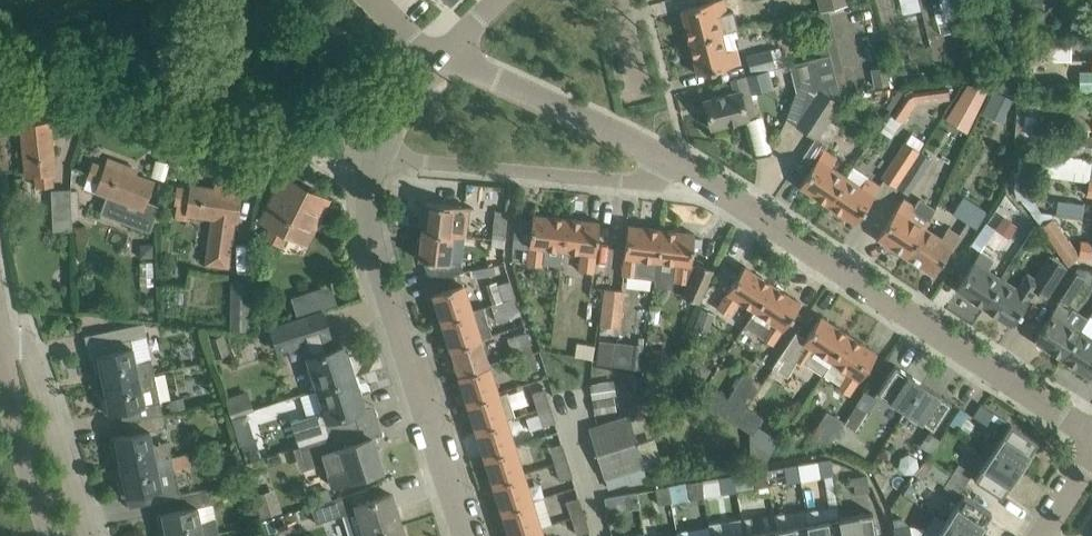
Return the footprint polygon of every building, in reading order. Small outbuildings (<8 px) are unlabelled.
[(723,0),(715,0),(681,9),(689,41),(732,30),(738,28),(734,11),(726,13),(723,0)] [(850,10),(847,0),(818,0),(822,18),(850,10)] [(966,16),(962,0),(940,0),(944,21),(966,16)] [(732,30),(689,41),(698,74),(740,63),(732,30)] [(1072,60),(1072,38),(1041,37),(1040,60),(1072,60)] [(769,50),(747,55),(751,72),(773,66),(769,50)] [(830,53),(789,63),(796,92),(787,116),(817,138),(843,98),(830,53)] [(1034,91),(1034,58),(1019,58),(1018,90),(1034,91)] [(875,86),(890,83),(886,64),(871,68),(875,86)] [(731,78),(734,91),(704,99),(711,127),(756,116),(745,75),(731,78)] [(965,78),(946,121),(968,130),(987,87),(965,78)] [(913,91),(907,95),(906,96),(894,115),(903,121),(916,102),(950,98),(948,86),(917,90),(915,90),(913,91)] [(1001,123),(1013,99),(993,89),(962,153),(979,162),(999,122),(1001,123)] [(1070,130),(1091,131),(1091,117),(1088,117),(1088,106),(1091,105),(1091,95),(1071,95),(1070,130)] [(1044,116),(1045,100),(1025,100),(1024,114),(1044,116)] [(1024,143),(1026,115),(1017,114),(1015,142),(1024,143)] [(51,172),(55,171),(49,121),(21,124),(26,174),(35,173),(36,185),(53,183),(51,172)] [(1091,155),(1091,135),(1061,134),(1061,154),(1091,155)] [(894,185),(918,150),(905,141),(881,177),(894,185)] [(836,157),(823,149),(800,185),(828,203),(845,177),(830,166),(836,157)] [(894,185),(908,194),(932,159),(918,150),(894,185)] [(1089,183),(1087,194),(1091,195),(1091,155),(1061,154),(1052,153),(1052,154),(1043,154),(1040,176),(1089,183)] [(104,208),(121,214),(119,219),(149,230),(159,205),(145,200),(153,181),(129,172),(131,167),(108,158),(105,166),(93,162),(88,177),(89,177),(85,188),(95,191),(96,190),(109,195),(104,208)] [(866,177),(860,186),(845,177),(828,203),(855,222),(879,186),(866,177)] [(266,209),(273,212),(268,224),(271,225),(265,236),(279,243),(285,232),(293,236),(300,224),(312,230),(328,198),(290,179),(283,194),(276,191),(266,209)] [(206,262),(227,265),(234,219),(236,218),(241,187),(224,184),(223,189),(191,185),(190,188),(178,186),(175,202),(177,202),(175,217),(187,218),(187,213),(213,216),(206,262)] [(470,186),(469,198),(477,199),(482,195),(482,187),(470,186)] [(51,189),(53,229),(72,228),(70,188),(51,189)] [(977,229),(988,211),(964,195),(952,212),(977,229)] [(914,206),(903,198),(878,237),(906,255),(924,228),(936,208),(919,197),(914,206)] [(466,235),(466,228),(469,206),(425,201),(421,231),(452,234),(466,235)] [(1077,216),(1085,217),(1086,208),(1078,207),(1077,216)] [(506,229),(508,211),(495,210),(493,228),(506,229)] [(1040,226),(1067,264),(1078,256),(1050,213),(1041,211),(1041,212),(1029,210),(1030,212),(1040,226)] [(513,261),(527,262),(541,264),(543,246),(562,248),(566,217),(532,214),(529,241),(515,240),(513,261)] [(1004,216),(995,228),(1008,237),(1017,225),(1004,216)] [(593,270),(599,221),(566,217),(562,248),(581,251),(579,269),(593,270)] [(636,277),(637,273),(657,276),(659,261),(657,260),(661,229),(628,225),(622,275),(636,277)] [(947,227),(939,238),(924,228),(906,255),(933,273),(959,235),(947,227)] [(493,228),(492,245),(505,246),(506,229),(493,228)] [(713,270),(698,262),(697,264),(690,264),(694,232),(661,229),(657,260),(659,261),(677,263),(674,281),(688,283),(683,296),(699,303),(713,270)] [(421,231),(418,259),(425,259),(424,264),(431,284),(460,275),(459,272),(463,271),(460,261),(449,260),(452,234),(421,231)] [(1002,250),(1014,258),(1021,247),(1010,240),(1002,250)] [(1080,240),(1078,255),(1091,257),(1091,242),(1080,240)] [(992,261),(979,252),(956,288),(983,306),(1001,279),(987,269),(992,261)] [(1028,272),(1022,281),(1035,289),(1035,290),(1047,298),(1050,293),(1049,292),(1065,266),(1048,255),(1034,276),(1028,272)] [(495,265),(473,269),(475,278),(496,274),(495,265)] [(744,265),(717,307),(728,315),(738,300),(754,310),(772,284),(744,265)] [(1066,265),(1065,266),(1049,292),(1050,293),(1068,305),(1086,277),(1066,265)] [(1022,281),(1017,289),(1001,279),(983,306),(1012,325),(1035,289),(1022,281)] [(502,301),(516,296),(510,280),(497,284),(502,301)] [(442,320),(472,310),(462,281),(433,291),(442,320)] [(494,282),(487,284),(493,303),(498,302),(501,301),(494,282)] [(338,305),(331,284),(291,297),(298,318),(338,305)] [(754,310),(745,325),(760,335),(773,343),(800,302),(772,284),(754,310)] [(605,287),(601,325),(604,325),(603,335),(616,336),(617,327),(620,328),(625,289),(605,287)] [(493,303),(491,304),(498,322),(521,313),(516,296),(502,301),(501,301),(498,302),(493,303)] [(1070,312),(1057,304),(1034,339),(1062,358),(1079,331),(1064,321),(1070,312)] [(483,306),(472,310),(442,320),(450,347),(480,337),(492,334),(483,306)] [(701,307),(692,329),(706,335),(715,313),(701,307)] [(253,309),(234,309),(234,333),(253,334),(253,309)] [(318,388),(353,376),(343,345),(333,348),(329,334),(330,334),(329,332),(323,311),(301,318),(270,328),(277,349),(303,341),(305,347),(318,388)] [(796,330),(774,364),(788,373),(797,360),(821,375),(831,360),(848,334),(820,315),(806,337),(796,330)] [(114,350),(93,354),(97,373),(101,372),(103,382),(155,372),(152,359),(135,362),(131,339),(146,335),(144,323),(110,329),(114,350)] [(513,354),(531,348),(526,331),(509,337),(513,354)] [(1079,331),(1062,358),(1090,376),(1091,373),(1091,339),(1079,331)] [(215,358),(230,353),(224,334),(209,338),(215,358)] [(831,360),(847,371),(836,386),(848,394),(876,352),(848,334),(831,360)] [(488,362),(480,337),(450,347),(458,371),(488,362)] [(628,352),(608,350),(609,339),(600,339),(600,349),(598,348),(597,362),(641,369),(644,344),(628,342),(628,352)] [(577,342),(575,355),(592,358),(594,345),(577,342)] [(514,358),(521,356),(526,371),(538,367),(531,348),(513,354),(514,358)] [(497,392),(488,362),(458,371),(468,401),(497,392)] [(895,364),(889,373),(876,392),(905,411),(923,383),(895,364)] [(101,393),(105,412),(120,409),(123,421),(163,413),(161,401),(146,404),(143,388),(157,385),(155,372),(103,382),(105,392),(101,393)] [(325,410),(291,421),(299,446),(321,439),(321,438),(358,426),(353,411),(363,408),(353,376),(318,388),(325,410)] [(614,379),(590,383),(592,398),(614,395),(616,395),(614,379)] [(749,399),(733,389),(728,397),(706,383),(697,397),(734,422),(749,399)] [(932,429),(950,401),(923,383),(905,411),(932,429)] [(538,409),(549,405),(544,388),(532,392),(538,409)] [(224,397),(231,418),(247,413),(254,410),(248,390),(224,397)] [(868,412),(877,397),(865,390),(856,404),(868,412)] [(498,394),(497,392),(468,401),(476,428),(506,419),(506,418),(515,415),(507,392),(498,394)] [(614,395),(592,398),(594,414),(616,410),(614,395)] [(169,400),(171,410),(185,407),(183,397),(169,400)] [(974,415),(986,423),(994,412),(981,404),(974,415)] [(549,405),(538,409),(543,425),(554,422),(549,405)] [(843,421),(826,411),(811,437),(827,447),(843,421)] [(125,434),(110,437),(114,456),(118,455),(120,465),(172,454),(169,441),(154,444),(151,429),(166,426),(163,413),(123,421),(125,434)] [(247,413),(231,418),(245,463),(260,458),(247,413)] [(589,428),(604,477),(606,477),(609,487),(630,481),(648,475),(630,415),(589,428)] [(510,433),(506,419),(476,428),(485,455),(515,446),(535,439),(530,427),(510,433)] [(1019,469),(1037,441),(1010,423),(992,451),(1019,469)] [(321,439),(326,454),(336,483),(382,469),(372,436),(362,439),(358,426),(321,438),(321,439)] [(913,455),(924,463),(941,439),(929,431),(913,455)] [(555,463),(566,459),(561,442),(549,446),(555,463)] [(523,473),(515,446),(485,455),(493,483),(523,473)] [(1019,469),(992,451),(974,478),(1001,496),(1019,469)] [(122,495),(135,493),(150,490),(152,502),(181,496),(178,481),(175,468),(172,454),(120,465),(122,475),(118,476),(122,495)] [(819,476),(833,473),(830,458),(817,461),(819,476)] [(566,459),(555,463),(560,479),(572,476),(566,459)] [(951,474),(965,483),(972,473),(959,463),(951,474)] [(768,485),(801,479),(799,464),(766,469),(768,485)] [(736,490),(768,485),(766,469),(733,475),(736,490)] [(532,500),(523,473),(493,483),(502,510),(532,500)] [(854,492),(870,490),(867,474),(853,477),(854,492)] [(965,483),(951,474),(945,483),(958,492),(965,483)] [(704,496),(736,490),(733,475),(701,480),(704,496)] [(671,501),(704,496),(701,480),(669,485),(671,501)] [(671,501),(669,485),(656,488),(658,504),(671,501)] [(158,514),(162,533),(166,532),(167,535),(196,535),(220,531),(216,516),(201,520),(198,505),(214,502),(211,489),(206,490),(183,495),(186,508),(158,514)] [(321,505),(326,522),(348,515),(355,535),(363,535),(400,525),(390,493),(365,501),(362,492),(321,505)] [(991,511),(964,493),(946,521),(968,535),(975,535),(991,511)] [(622,509),(619,495),(605,497),(607,511),(622,509)] [(572,517),(583,514),(578,497),(566,500),(572,517)] [(532,500),(502,510),(510,535),(513,535),(540,527),(532,500)] [(806,510),(808,521),(810,535),(843,535),(840,516),(839,516),(837,505),(806,510)] [(774,514),(775,527),(777,535),(810,535),(808,521),(806,510),(805,508),(774,514)] [(843,535),(877,535),(872,510),(840,516),(843,535)] [(583,514),(572,517),(577,534),(589,530),(583,514)] [(743,532),(744,535),(777,535),(775,527),(774,514),(741,519),(743,532)] [(946,521),(936,535),(968,535),(946,521)] [(894,527),(895,535),(912,535),(910,525),(909,524),(897,526),(894,527)] [(363,535),(403,535),(400,525),(363,535)] [(540,527),(513,535),(543,535),(540,527)]
